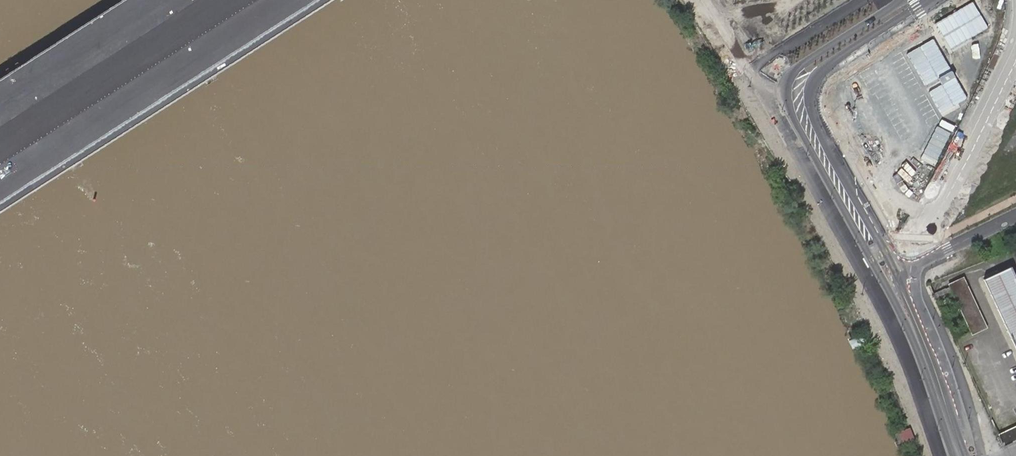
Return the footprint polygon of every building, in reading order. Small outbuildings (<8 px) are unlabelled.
[(958,10),(965,21),(970,18),(978,31),(992,23),(979,0),(974,0),(958,10)] [(981,280),(1015,353),(1015,281),(1009,266),(981,280)] [(962,277),(948,283),(972,335),(986,328),(962,277)] [(999,435),(1003,444),(1015,437),(1015,427),(999,435)]
